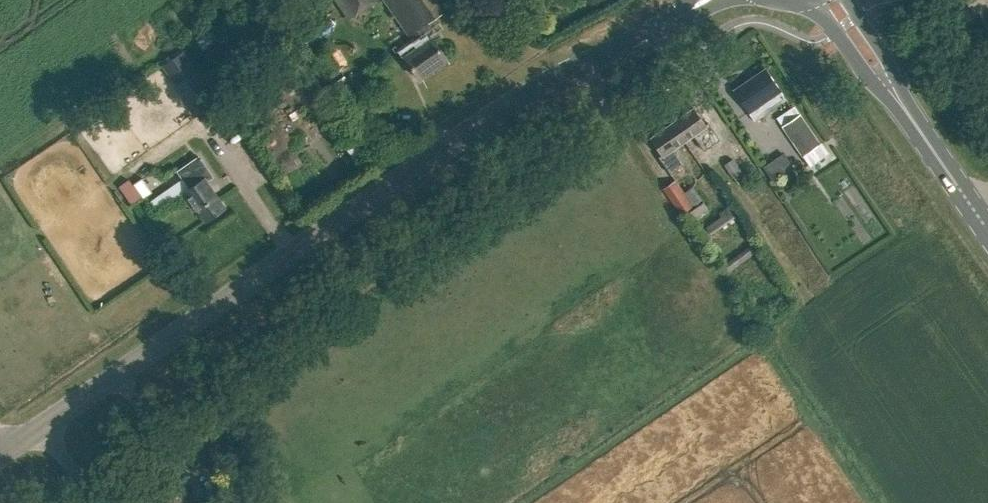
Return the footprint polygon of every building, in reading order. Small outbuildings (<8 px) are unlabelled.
[(178,21),(186,16),(176,0),(168,5),(178,21)] [(349,19),(376,0),(335,0),(349,19)] [(433,38),(436,35),(427,22),(459,0),(384,0),(409,35),(410,34),(419,47),(405,57),(420,79),(431,71),(433,74),(450,62),(433,38)] [(315,59),(326,78),(339,70),(327,51),(315,59)] [(734,90),(755,121),(786,100),(780,91),(765,69),(734,90)] [(672,124),(684,141),(693,135),(704,151),(720,140),(708,123),(705,125),(694,108),(672,124)] [(820,144),(799,114),(782,126),(803,156),(810,166),(828,154),(821,143),(820,144)] [(659,157),(670,174),(686,163),(676,147),(684,141),(672,124),(650,139),(661,155),(659,157)] [(197,210),(205,222),(225,208),(207,181),(213,177),(199,157),(178,171),(190,188),(181,194),(193,212),(197,210)] [(721,167),(731,181),(741,174),(731,160),(721,167)] [(141,178),(133,184),(142,198),(151,192),(141,178)] [(703,198),(695,186),(685,192),(677,179),(664,188),(681,213),(703,198)] [(709,210),(703,201),(690,211),(696,219),(709,210)] [(722,216),(706,226),(710,233),(734,217),(728,207),(719,212),(722,216)] [(725,264),(730,271),(756,252),(751,245),(725,264)] [(181,492),(165,502),(189,502),(181,492)]
